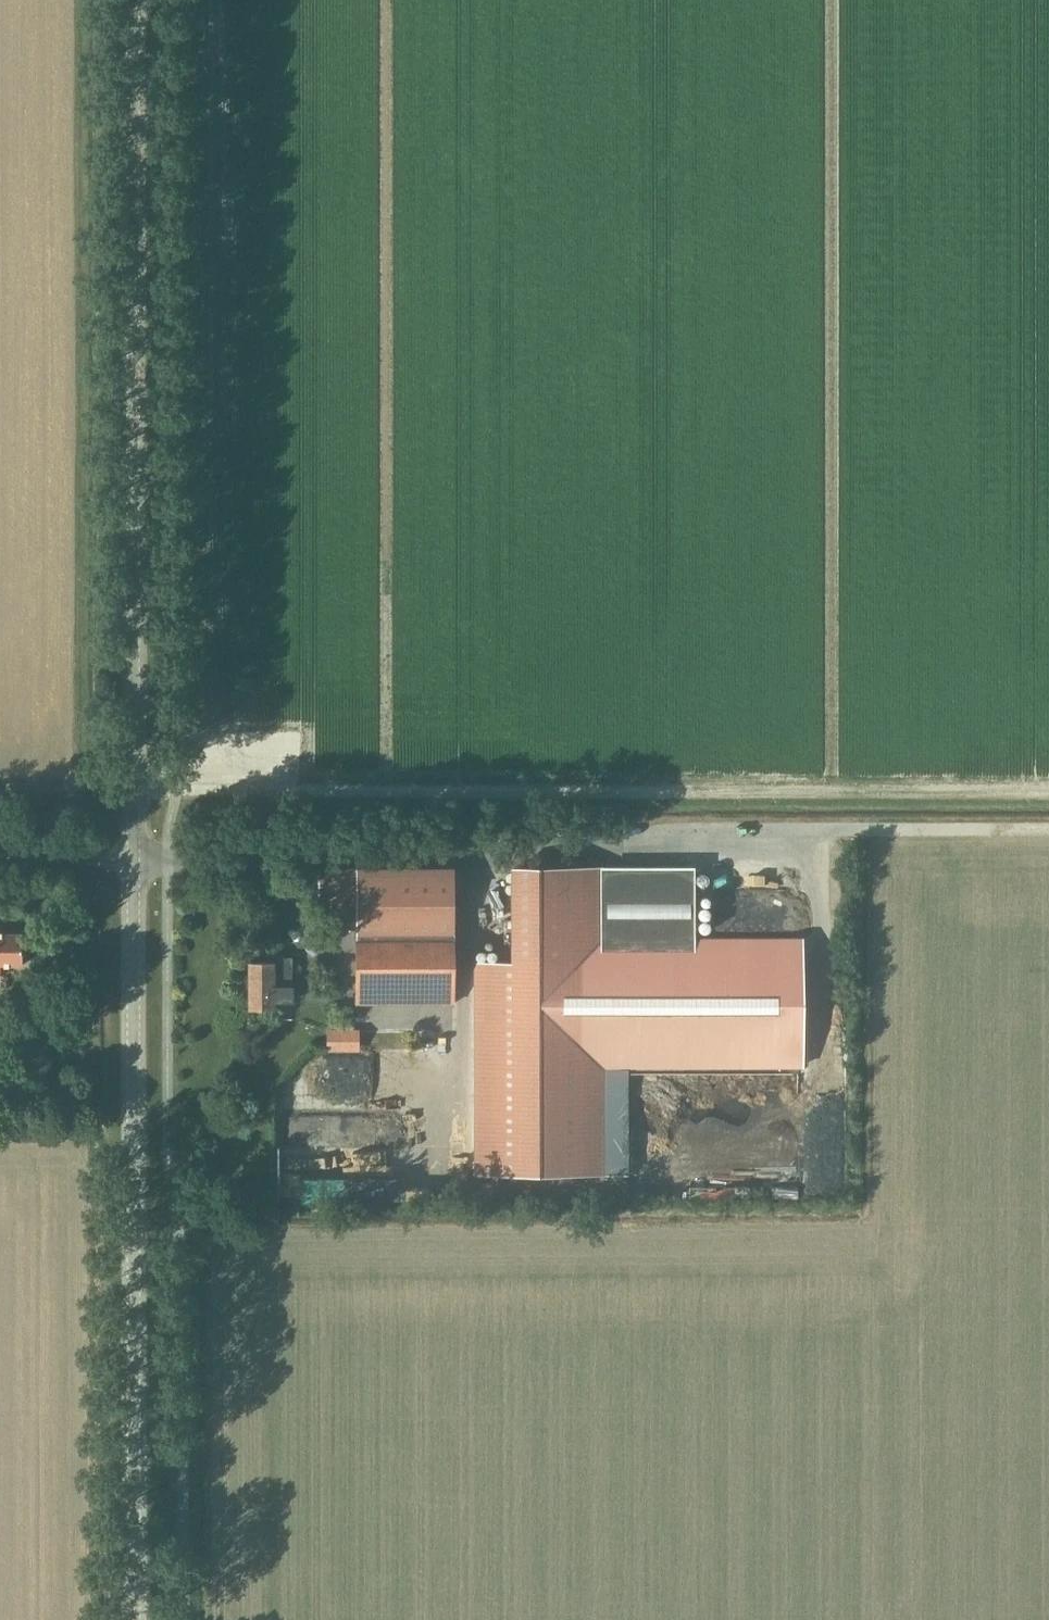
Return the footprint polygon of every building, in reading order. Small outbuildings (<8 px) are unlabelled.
[(452,869),(320,869),(320,900),(356,900),(356,1005),(452,1005),(452,869)] [(475,1175),(573,1175),(604,1175),(604,869),(516,869),(516,963),(475,963),(475,1175)] [(22,965),(22,934),(0,934),(0,965),(22,965)] [(291,1002),(291,988),(292,958),(270,958),(270,963),(248,962),(248,1010),(273,1010),(273,1002),(291,1002)] [(362,1130),(390,1131),(391,1117),(362,1116),(362,1130)]
